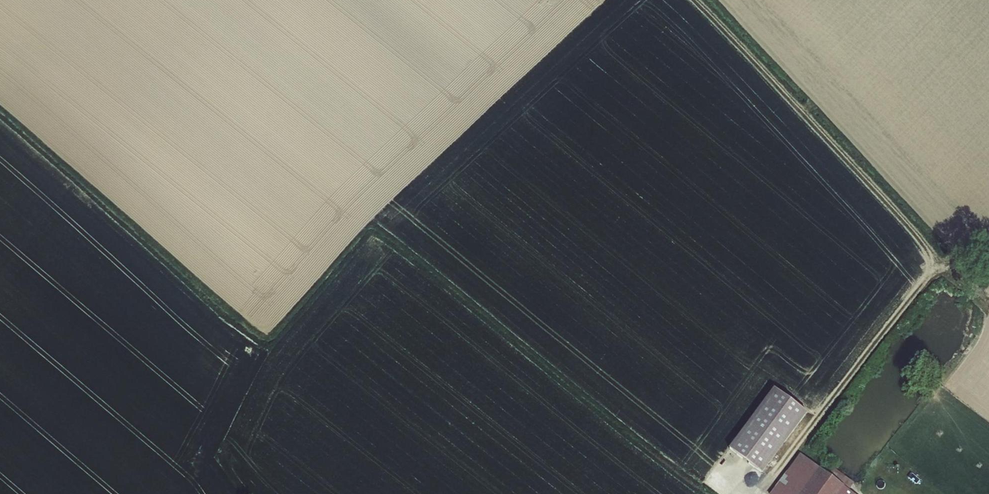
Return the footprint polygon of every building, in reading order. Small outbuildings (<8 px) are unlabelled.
[(808,413),(774,389),(729,452),(762,476),(808,413)] [(849,491),(823,473),(800,455),(771,493),(852,493),(849,491)] [(823,473),(849,491),(854,484),(829,466),(823,473)]
